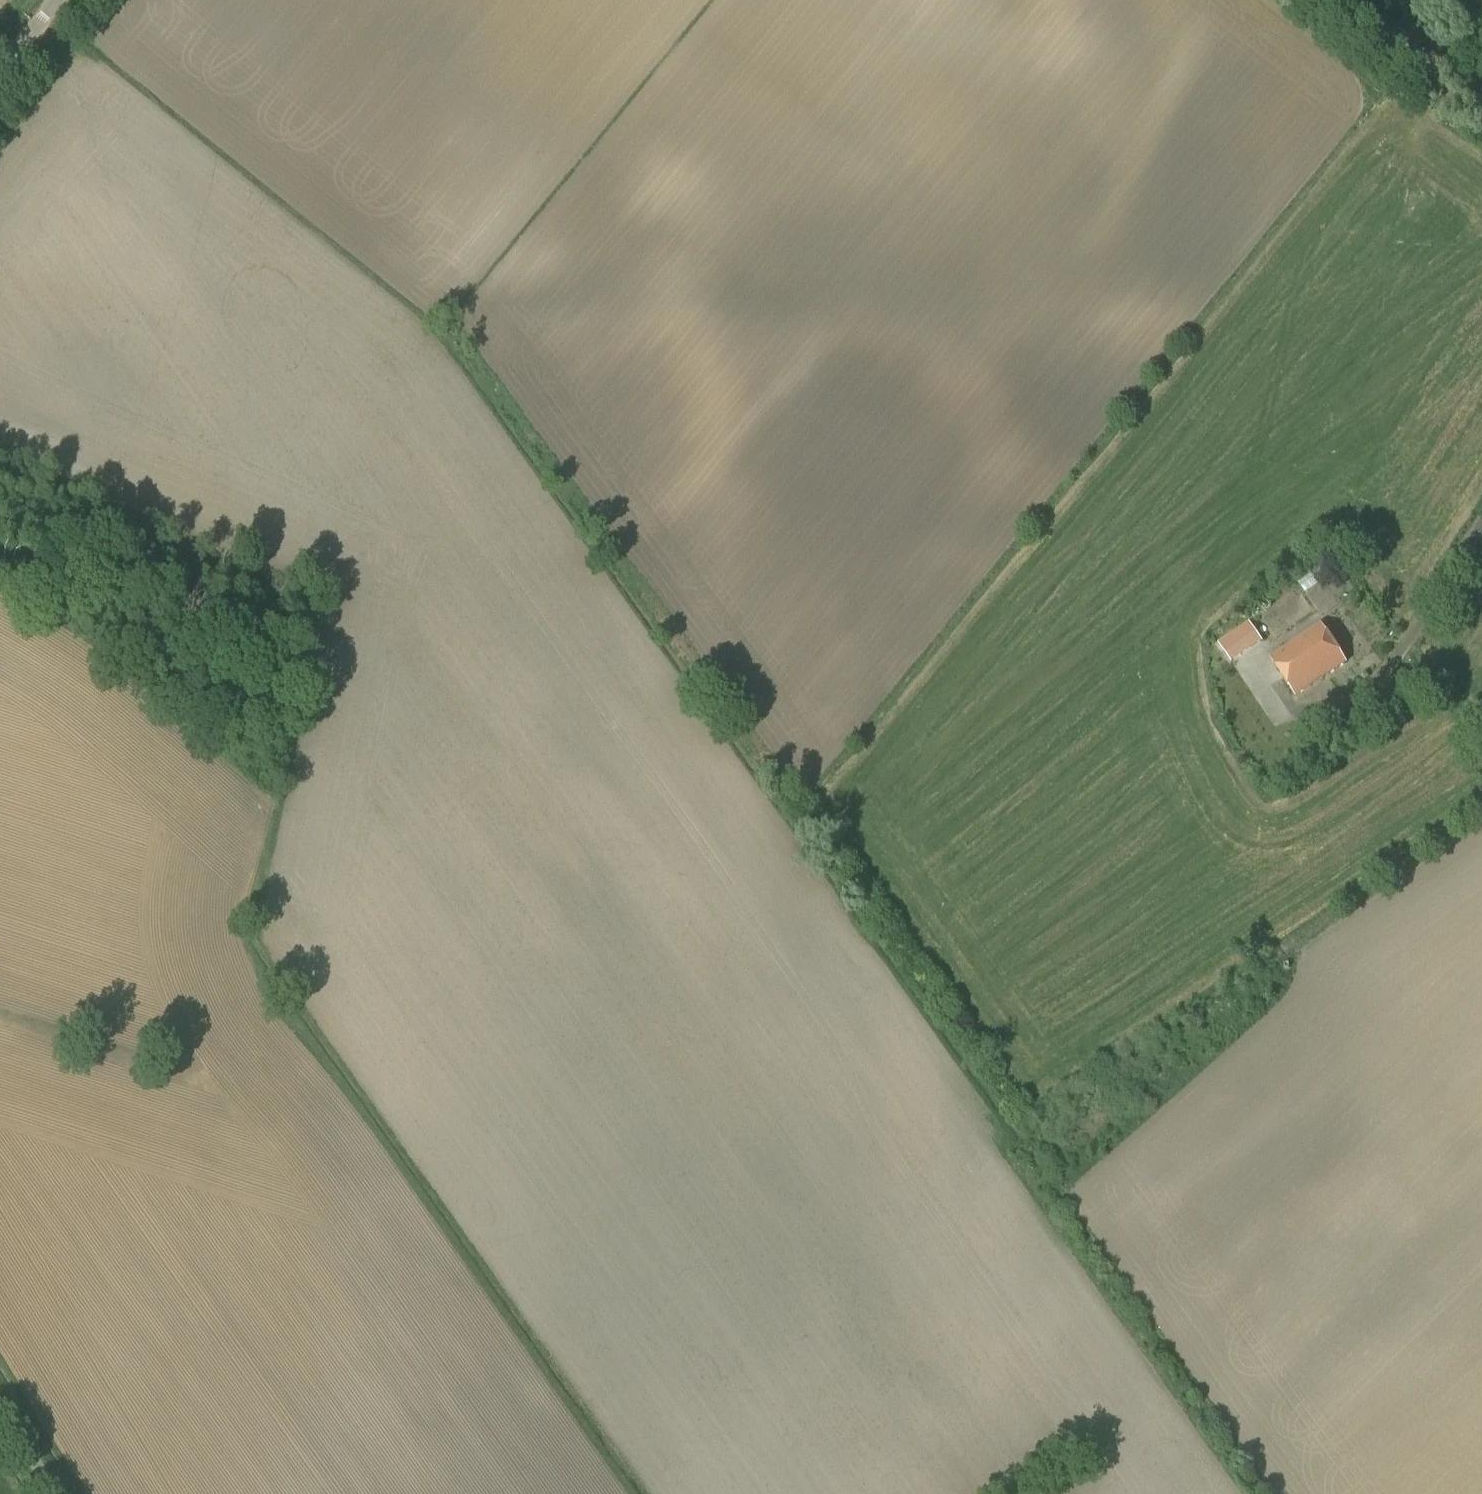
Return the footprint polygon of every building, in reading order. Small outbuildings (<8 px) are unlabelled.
[(1316,580),(1325,573),(1318,565),(1309,572),(1316,580)] [(1236,631),(1250,651),(1263,642),(1249,622),(1236,631)] [(1296,695),(1346,663),(1321,625),(1272,658),(1296,695)]
